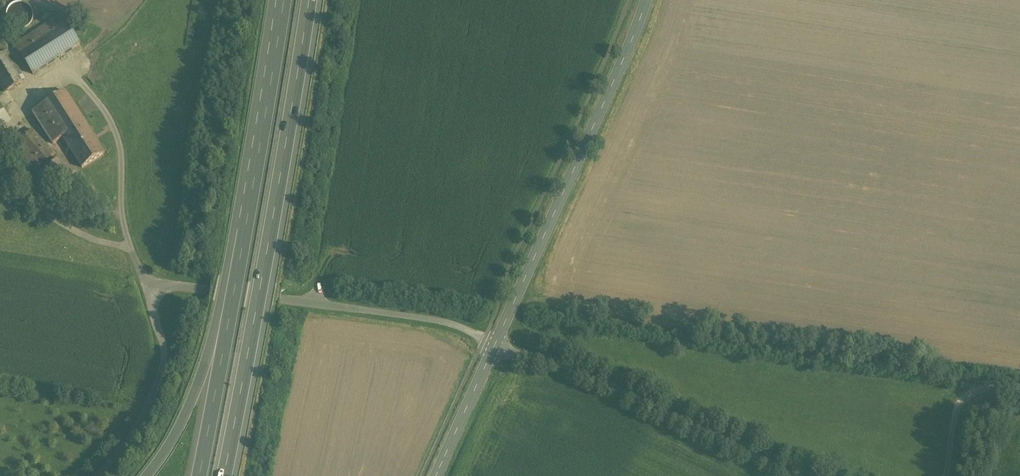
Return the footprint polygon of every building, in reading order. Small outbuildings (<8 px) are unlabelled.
[(30,5),(24,2),(20,2),(16,3),(12,6),(10,10),(9,14),(11,19),(13,22),(17,25),(21,25),(25,25),(30,22),(32,19),(33,15),(33,12),(32,8),(30,5)] [(62,16),(15,46),(33,75),(80,45),(76,39),(62,16)] [(95,27),(76,39),(80,45),(82,47),(101,35),(95,27)] [(0,55),(0,85),(5,92),(25,80),(7,51),(0,55)] [(69,132),(85,122),(66,92),(32,113),(52,145),(62,138),(65,142),(72,137),(69,132)] [(105,153),(85,122),(69,132),(72,137),(65,142),(81,168),(105,153)] [(17,143),(39,167),(54,154),(31,130),(17,143)] [(58,159),(47,173),(64,186),(75,172),(58,159)]
